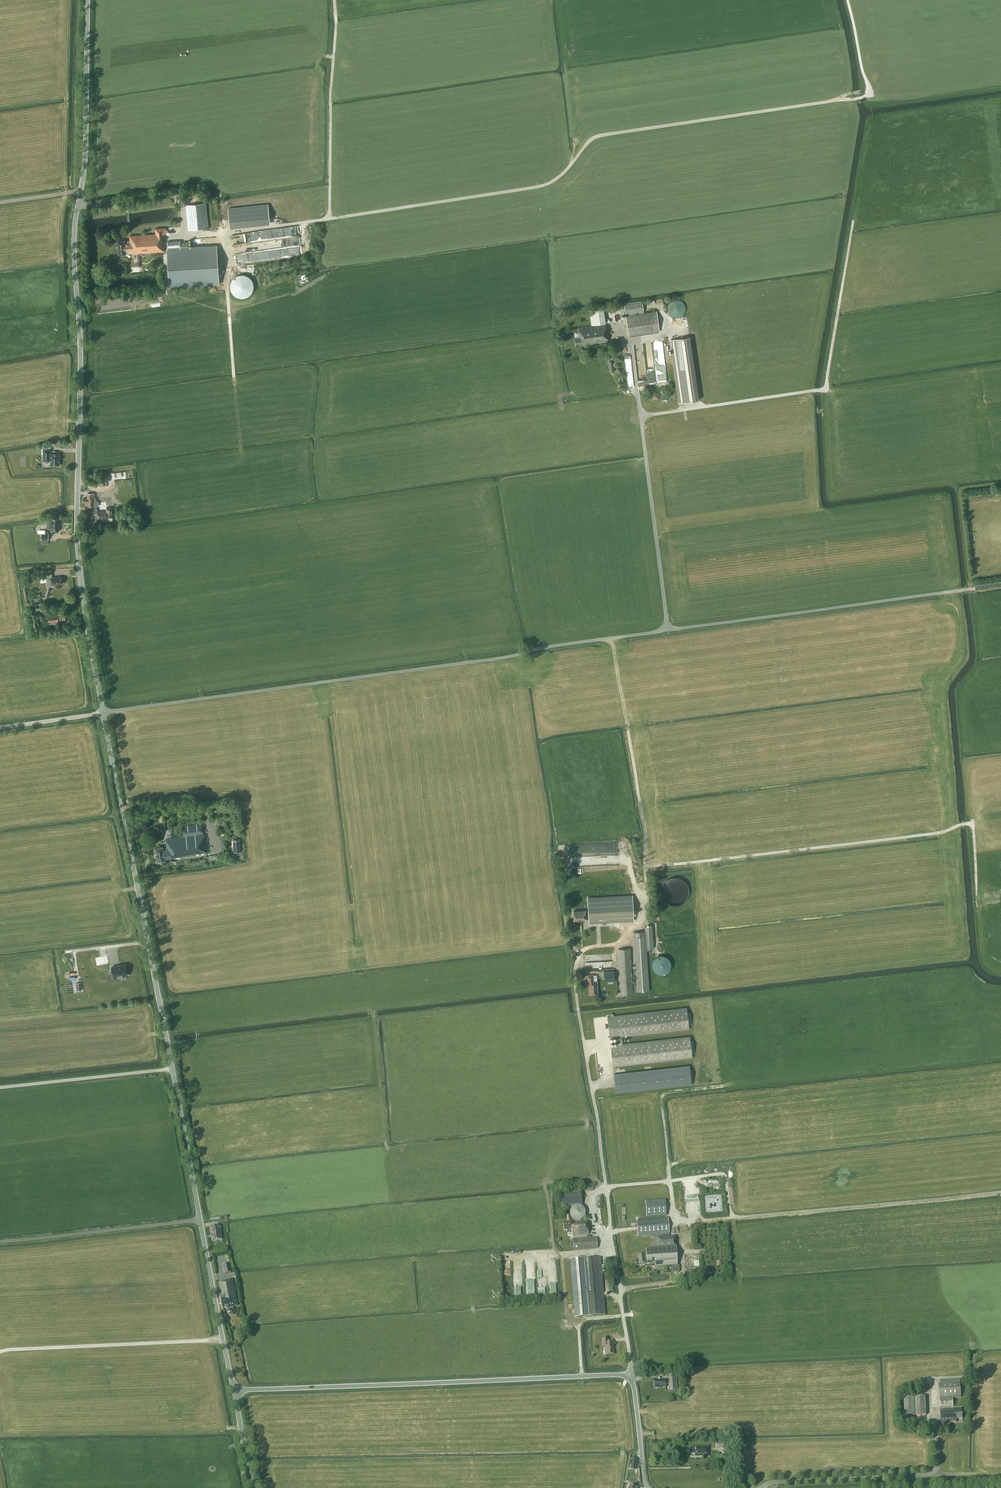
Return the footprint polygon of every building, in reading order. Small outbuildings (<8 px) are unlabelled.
[(208,228),(205,203),(186,205),(188,230),(208,228)] [(266,206),(226,209),(227,224),(268,221),(266,206)] [(300,225),(289,225),(289,233),(292,233),(292,234),(300,234),(300,225)] [(172,234),(172,227),(170,228),(155,228),(155,234),(129,236),(130,240),(124,241),(117,241),(118,255),(125,254),(125,252),(130,252),(131,254),(163,252),(162,235),(172,234)] [(167,241),(167,249),(180,248),(180,240),(167,241)] [(216,271),(214,246),(166,250),(168,280),(169,288),(215,285),(215,277),(214,271),(216,271)] [(247,296),(250,294),(253,289),(253,285),(252,281),(250,278),(246,276),(243,275),(237,276),(234,278),(232,281),(231,285),(231,289),(233,293),(236,296),(240,297),(244,297),(247,296)] [(643,312),(642,300),(624,303),(626,315),(643,312)] [(682,301),(679,300),(675,300),(671,301),(669,304),(668,306),(668,310),(669,313),(671,316),(675,317),(678,317),(681,316),(684,314),(685,312),(685,310),(686,307),(684,303),(682,301)] [(659,331),(656,311),(626,316),(628,336),(659,331)] [(608,341),(606,324),(578,327),(579,337),(574,338),(575,344),(587,342),(587,344),(608,341)] [(669,340),(678,403),(699,400),(690,337),(669,340)] [(51,448),(43,448),(43,461),(51,461),(51,465),(59,465),(60,454),(51,453),(51,448)] [(95,494),(87,493),(87,498),(83,498),(83,502),(85,502),(85,508),(93,508),(93,511),(89,511),(89,523),(97,523),(97,517),(112,517),(112,508),(106,508),(106,511),(97,511),(97,509),(96,508),(96,506),(97,507),(98,506),(98,502),(98,501),(96,501),(96,498),(95,498),(95,494)] [(60,519),(49,519),(49,530),(51,530),(51,531),(59,531),(59,525),(60,525),(60,519)] [(38,533),(41,533),(41,540),(48,540),(49,531),(45,531),(45,530),(38,529),(38,533)] [(56,578),(56,577),(49,578),(46,578),(47,587),(51,586),(51,585),(61,584),(61,579),(60,579),(60,577),(56,578)] [(59,612),(59,611),(46,613),(47,626),(59,624),(58,620),(66,619),(65,612),(59,612)] [(38,626),(36,614),(29,615),(30,627),(38,626)] [(206,854),(202,823),(182,826),(184,836),(166,839),(167,847),(163,848),(163,846),(156,847),(158,861),(165,860),(165,859),(171,858),(171,859),(206,854)] [(662,900),(685,900),(686,879),(663,878),(662,900)] [(633,920),(632,896),(587,898),(589,922),(633,920)] [(585,920),(585,910),(573,911),(574,921),(585,920)] [(653,948),(652,926),(645,926),(645,931),(633,932),(637,991),(649,990),(647,949),(653,948)] [(633,993),(630,948),(618,949),(621,994),(633,993)] [(670,971),(669,955),(653,956),(654,972),(670,971)] [(110,961),(98,962),(100,971),(112,970),(110,961)] [(128,969),(114,970),(115,981),(129,980),(128,969)] [(615,980),(614,970),(604,971),(604,981),(615,980)] [(594,981),(593,975),(587,975),(588,981),(589,981),(590,994),(598,993),(597,981),(594,981)] [(687,1012),(687,1008),(607,1016),(610,1037),(616,1037),(617,1045),(611,1045),(613,1066),(692,1057),(692,1053),(695,1053),(693,1040),(690,1040),(690,1036),(623,1044),(622,1036),(689,1029),(689,1024),(692,1024),(690,1012),(687,1012)] [(690,1069),(690,1065),(677,1066),(614,1074),(616,1092),(692,1084),(691,1080),(694,1079),(693,1075),(691,1075),(691,1074),(694,1073),(693,1069),(690,1069)] [(582,1205),(581,1189),(561,1191),(562,1206),(582,1205)] [(666,1215),(665,1200),(645,1202),(646,1216),(666,1215)] [(570,1222),(570,1215),(566,1216),(567,1220),(568,1220),(568,1222),(563,1223),(564,1230),(567,1230),(567,1233),(572,1233),(572,1236),(588,1235),(587,1221),(571,1223),(571,1222),(570,1222)] [(227,1218),(227,1216),(222,1216),(223,1219),(218,1219),(219,1222),(219,1224),(221,1224),(220,1222),(225,1221),(225,1222),(227,1222),(227,1218)] [(669,1236),(668,1218),(646,1219),(637,1220),(638,1236),(668,1234),(668,1236),(654,1237),(655,1251),(646,1252),(646,1254),(644,1254),(638,1254),(639,1266),(645,1266),(645,1265),(647,1265),(647,1267),(655,1267),(672,1266),(672,1272),(679,1272),(679,1271),(678,1260),(677,1260),(675,1236),(669,1236)] [(222,1239),(219,1226),(210,1227),(212,1241),(222,1239)] [(597,1248),(596,1237),(576,1239),(573,1239),(574,1251),(577,1250),(597,1248)] [(570,1260),(575,1317),(605,1315),(601,1257),(570,1260)] [(231,1273),(229,1264),(222,1265),(224,1274),(231,1273)] [(236,1300),(233,1280),(231,1280),(219,1282),(218,1283),(221,1299),(220,1299),(222,1308),(227,1307),(228,1311),(229,1316),(235,1315),(234,1310),(233,1310),(233,1307),(237,1306),(236,1300)] [(608,1343),(608,1339),(602,1339),(602,1347),(605,1346),(606,1355),(614,1354),(613,1342),(608,1343)] [(676,1390),(675,1375),(669,1375),(669,1380),(665,1381),(665,1380),(654,1380),(654,1388),(666,1388),(665,1384),(669,1384),(670,1390),(676,1390)] [(961,1397),(960,1382),(939,1383),(940,1407),(953,1406),(953,1397),(961,1397)] [(926,1415),(925,1396),(904,1397),(905,1416),(926,1415)] [(963,1418),(962,1408),(940,1409),(941,1422),(952,1421),(952,1422),(956,1422),(956,1419),(963,1418)] [(695,1456),(708,1456),(708,1447),(690,1447),(690,1453),(695,1453),(695,1456)]
